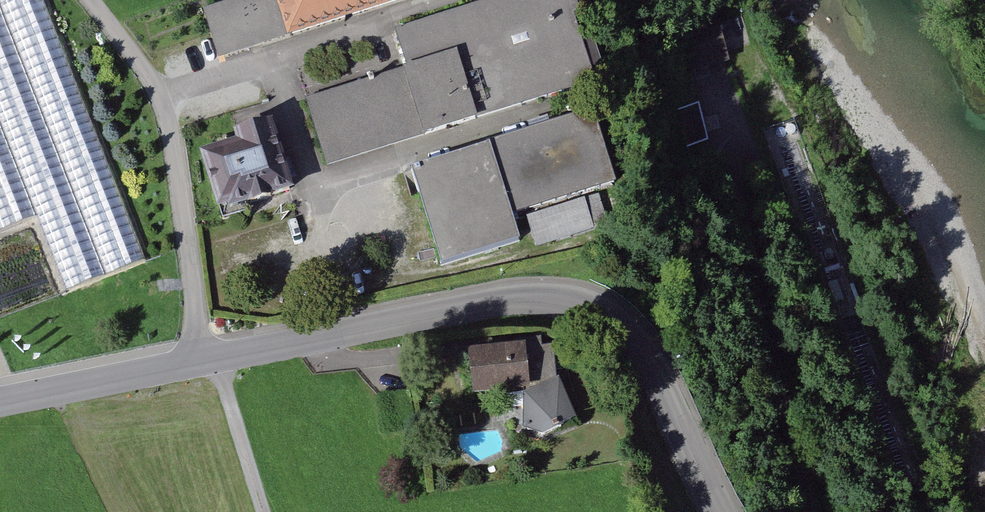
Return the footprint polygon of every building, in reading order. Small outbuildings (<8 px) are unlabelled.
[(37,216),(67,291),(147,259),(45,0),(0,0),(0,230),(37,216)] [(210,13),(225,61),(420,1),(419,0),(252,0),(210,13)] [(317,104),(336,164),(622,75),(603,15),(612,12),(608,0),(524,0),(408,36),(419,72),(317,104)] [(679,109),(684,144),(706,141),(702,106),(679,109)] [(621,114),(425,171),(455,274),(546,247),(537,218),(643,186),(621,114)] [(252,149),(215,159),(229,213),(301,194),(283,127),(249,137),(252,149)] [(468,349),(472,395),(523,390),(524,393),(523,393),(523,428),(543,435),(563,426),(562,423),(576,417),(559,377),(556,379),(553,346),(542,347),(541,338),(523,340),(523,344),(468,349)]
